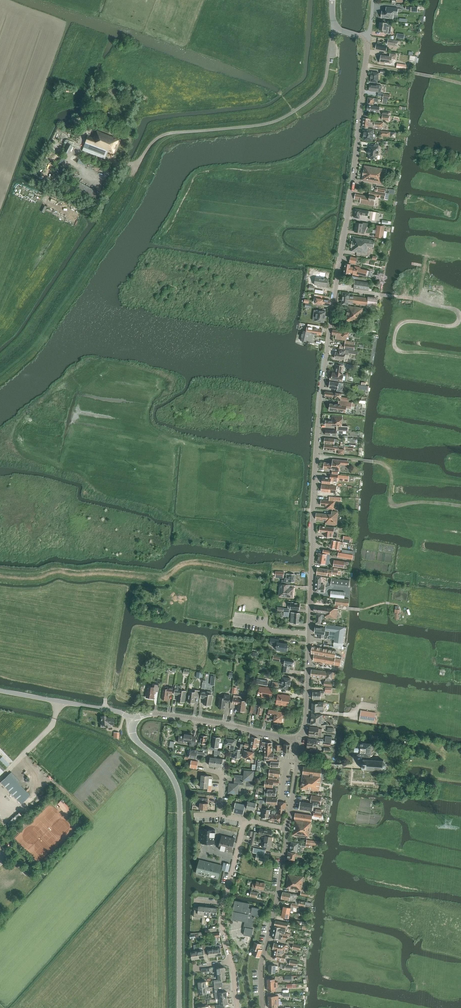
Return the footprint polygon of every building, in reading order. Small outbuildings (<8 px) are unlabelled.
[(381,18),(393,19),(394,13),(398,13),(398,8),(386,7),(386,10),(384,11),(382,11),(381,18)] [(383,30),(383,31),(383,32),(384,33),(391,34),(392,24),(380,22),(379,30),(383,30)] [(380,63),(385,64),(385,63),(391,64),(392,59),(395,60),(396,54),(390,53),(390,56),(381,55),(380,63)] [(370,82),(378,83),(379,73),(372,72),(370,82)] [(369,91),(381,92),(382,89),(379,88),(379,85),(370,84),(369,91)] [(371,122),(371,119),(364,118),(363,127),(368,128),(380,129),(383,129),(383,123),(371,122)] [(364,140),(373,141),(373,135),(374,129),(365,128),(364,140)] [(82,150),(105,159),(108,152),(114,154),(119,139),(97,130),(95,134),(94,134),(93,138),(88,136),(85,142),(82,150)] [(64,151),(69,154),(73,146),(68,143),(64,151)] [(369,159),(377,160),(378,155),(379,154),(379,153),(378,151),(379,145),(374,144),(374,147),(370,146),(369,150),(368,152),(368,153),(369,154),(369,159)] [(59,167),(68,154),(66,153),(56,165),(59,167)] [(362,180),(382,184),(384,174),(386,175),(387,169),(365,166),(362,180)] [(98,184),(94,189),(100,193),(103,188),(98,184)] [(384,199),(388,200),(389,194),(386,193),(385,194),(370,191),(369,194),(376,196),(378,196),(377,197),(385,199),(384,199)] [(360,203),(374,206),(376,197),(370,195),(369,197),(356,194),(354,199),(361,200),(360,203)] [(354,218),(360,218),(360,214),(368,216),(369,211),(355,209),(354,218)] [(364,233),(368,224),(367,223),(363,223),(363,224),(356,223),(355,232),(362,233),(364,233)] [(375,237),(383,238),(385,226),(377,225),(375,237)] [(352,247),(352,251),(367,254),(368,246),(374,247),(375,241),(354,237),(353,242),(352,241),(351,247),(352,247)] [(344,273),(349,274),(349,272),(353,273),(353,275),(359,276),(359,275),(369,277),(370,271),(361,269),(361,268),(358,267),(357,268),(350,267),(351,264),(346,264),(344,273)] [(315,285),(327,286),(328,279),(316,277),(315,285)] [(408,289),(415,291),(418,281),(411,278),(408,289)] [(354,289),(369,291),(370,283),(355,281),(354,289)] [(368,297),(368,298),(349,296),(350,293),(343,292),(341,305),(348,306),(349,303),(367,305),(367,306),(377,307),(378,298),(368,297)] [(316,298),(315,303),(322,304),(329,305),(330,300),(322,299),(323,296),(316,295),(315,298),(316,298)] [(347,321),(361,323),(363,308),(348,306),(346,317),(347,317),(347,321)] [(315,321),(324,322),(326,312),(316,310),(315,321)] [(314,328),(315,325),(308,324),(307,327),(310,328),(309,332),(303,331),(301,340),(312,343),(314,334),(322,335),(322,329),(314,328)] [(335,339),(347,341),(347,339),(349,339),(349,337),(350,332),(333,330),(332,335),(336,335),(335,339)] [(335,358),(344,360),(345,355),(348,355),(349,353),(357,354),(358,351),(349,350),(338,349),(338,352),(336,352),(335,358)] [(343,368),(344,366),(337,365),(335,373),(333,373),(332,377),(331,377),(330,380),(342,381),(343,374),(342,374),(343,373),(344,368),(343,368)] [(337,391),(342,392),(342,388),(338,387),(339,383),(330,381),(329,388),(337,389),(337,391)] [(341,401),(349,402),(349,398),(342,397),(342,394),(334,392),(334,393),(326,391),(325,397),(333,398),(333,397),(335,397),(335,398),(341,399),(341,401)] [(329,410),(346,412),(347,408),(351,409),(352,407),(355,407),(355,403),(339,401),(338,405),(330,404),(329,410)] [(337,430),(348,431),(348,427),(342,426),(343,417),(333,416),(332,421),(326,421),(325,425),(337,426),(337,430)] [(335,453),(344,454),(345,446),(339,446),(339,445),(325,444),(324,449),(335,451),(335,453)] [(332,470),(340,471),(341,465),(349,465),(349,461),(333,459),(333,463),(324,462),(324,469),(332,469),(332,470)] [(322,483),(331,484),(331,481),(338,482),(338,475),(331,474),(330,478),(323,477),(322,480),(322,482),(322,483)] [(321,492),(336,493),(337,486),(322,485),(321,492)] [(326,509),(335,509),(335,501),(321,500),(321,504),(322,506),(327,506),(326,509)] [(326,524),(337,526),(338,512),(332,511),(332,514),(316,513),(316,519),(326,520),(326,524)] [(324,536),(333,537),(334,528),(320,526),(320,529),(319,529),(319,531),(320,531),(320,532),(325,533),(324,536)] [(341,542),(332,540),(330,548),(339,550),(339,549),(342,550),(343,542),(341,542)] [(318,563),(325,564),(327,554),(329,554),(330,551),(324,550),(323,554),(320,553),(318,563)] [(317,574),(333,576),(333,574),(341,575),(341,571),(338,571),(338,569),(331,568),(331,570),(328,569),(318,568),(317,574)] [(281,584),(285,585),(285,583),(290,583),(290,582),(294,582),(295,575),(287,574),(286,577),(285,577),(285,580),(282,580),(281,584)] [(331,585),(349,587),(350,580),(332,578),(331,585)] [(279,596),(293,597),(293,589),(288,589),(288,585),(280,584),(279,596)] [(315,592),(324,592),(325,586),(324,586),(324,584),(321,584),(315,584),(315,592)] [(335,605),(348,607),(349,599),(336,598),(335,605)] [(325,617),(337,619),(338,609),(314,606),(314,612),(326,613),(325,617)] [(291,623),(299,624),(300,613),(291,612),(291,623)] [(319,638),(324,638),(327,638),(328,638),(329,638),(334,639),(334,642),(343,643),(345,627),(316,624),(315,626),(315,633),(319,633),(319,638)] [(288,648),(288,644),(279,643),(279,640),(274,639),(271,639),(270,644),(273,644),(273,645),(277,645),(276,649),(277,650),(277,651),(278,652),(279,652),(280,651),(280,650),(287,651),(287,650),(288,651),(289,648),(288,648)] [(314,654),(313,661),(334,665),(340,666),(342,656),(335,655),(336,651),(312,646),(311,654),(314,654)] [(283,672),(289,673),(290,667),(293,667),(294,661),(283,659),(282,663),(285,663),(284,666),(285,666),(283,672)] [(324,686),(333,687),(334,681),(334,679),(335,679),(336,672),(328,671),(312,669),(311,676),(326,678),(326,680),(324,680),(324,686)] [(278,686),(279,684),(273,683),(272,687),(289,689),(291,679),(283,677),(281,686),(278,686)] [(149,698),(150,699),(152,699),(153,698),(154,698),(155,691),(158,692),(159,685),(154,684),(153,687),(148,686),(146,697),(149,698)] [(178,695),(177,701),(185,702),(186,691),(181,690),(182,687),(176,686),(175,695),(178,695)] [(262,693),(262,697),(266,697),(270,697),(270,694),(272,694),(273,688),(267,687),(260,686),(259,692),(262,693)] [(161,699),(168,700),(169,694),(172,694),(173,688),(168,687),(168,689),(163,688),(161,699)] [(188,702),(195,703),(196,696),(199,697),(200,691),(194,690),(194,692),(189,691),(188,702)] [(203,704),(204,704),(205,705),(207,706),(208,705),(211,705),(213,695),(212,695),(212,692),(207,691),(207,692),(202,691),(201,698),(204,698),(203,704)] [(218,708),(225,709),(226,703),(229,703),(230,695),(225,694),(224,698),(220,697),(218,708)] [(282,705),(287,706),(287,702),(289,702),(290,696),(283,694),(283,695),(278,694),(277,703),(283,704),(282,705)] [(238,705),(237,711),(245,712),(246,701),(241,700),(241,698),(242,696),(234,695),(233,704),(238,705)] [(318,711),(323,712),(323,711),(324,709),(323,708),(322,708),(322,705),(323,705),(323,703),(319,702),(319,704),(313,704),(312,711),(318,712),(318,711)] [(250,712),(261,715),(262,708),(267,709),(268,707),(263,706),(252,704),(250,712)] [(274,721),(284,723),(285,713),(276,711),(269,710),(268,715),(275,716),(274,721)] [(360,717),(375,720),(376,712),(361,710),(360,717)] [(311,724),(321,725),(322,715),(312,714),(311,724)] [(110,727),(110,724),(113,725),(114,719),(106,717),(106,716),(101,716),(102,725),(106,724),(106,725),(106,727),(111,727),(110,727)] [(189,745),(195,746),(197,737),(192,736),(192,735),(188,734),(186,733),(185,734),(185,736),(180,735),(179,742),(184,743),(184,740),(190,741),(189,745)] [(202,748),(205,748),(205,750),(209,750),(209,746),(206,745),(207,736),(201,735),(200,743),(203,743),(202,748)] [(209,749),(218,750),(218,747),(219,748),(220,738),(213,737),(212,745),(210,745),(209,749)] [(250,747),(251,747),(250,751),(247,751),(244,750),(243,757),(253,759),(254,752),(253,752),(254,748),(256,748),(258,738),(252,737),(250,747)] [(230,748),(234,748),(235,740),(226,739),(226,744),(230,745),(230,748)] [(272,753),(272,752),(272,742),(262,742),(262,745),(265,746),(264,749),(265,749),(265,752),(272,753)] [(355,756),(371,756),(372,743),(356,742),(355,756)] [(276,750),(279,750),(279,749),(284,750),(284,751),(290,751),(290,743),(284,743),(284,745),(279,745),(279,744),(276,744),(276,750)] [(192,758),(197,758),(197,755),(202,756),(207,757),(209,750),(205,750),(204,750),(204,752),(203,752),(198,751),(198,750),(191,749),(190,757),(192,758)] [(214,754),(214,757),(210,757),(209,765),(216,766),(217,758),(217,754),(218,750),(214,750),(214,754)] [(265,760),(277,761),(278,756),(274,756),(274,752),(272,752),(272,753),(265,752),(265,760)] [(7,767),(10,764),(3,757),(0,759),(7,767)] [(363,769),(383,770),(384,760),(364,759),(363,769)] [(320,781),(322,781),(324,769),(304,767),(303,774),(321,776),(320,781)] [(269,779),(277,780),(277,777),(279,777),(280,770),(270,769),(269,779)] [(228,792),(238,793),(239,784),(243,784),(244,780),(253,780),(254,771),(244,770),(244,775),(235,775),(234,783),(229,783),(228,792)] [(1,781),(22,803),(31,794),(10,772),(1,781)] [(321,776),(303,774),(301,788),(318,791),(319,787),(320,787),(320,781),(321,776)] [(265,786),(273,787),(273,784),(279,784),(279,780),(265,779),(265,786)] [(267,795),(276,796),(276,789),(270,789),(270,787),(265,787),(265,791),(268,791),(267,795)] [(314,803),(314,804),(300,802),(299,809),(312,811),(313,806),(318,806),(318,804),(321,804),(322,797),(312,795),(311,803),(314,803)] [(267,804),(277,804),(278,798),(271,797),(271,796),(267,796),(267,804)] [(61,809),(65,813),(70,808),(62,799),(58,804),(62,808),(61,809)] [(235,803),(233,812),(243,814),(244,809),(245,810),(246,808),(255,810),(256,803),(249,801),(250,800),(246,799),(245,805),(235,803)] [(200,810),(203,811),(205,811),(206,809),(208,809),(208,803),(200,802),(200,808),(201,808),(200,810)] [(277,812),(284,813),(285,808),(286,802),(279,802),(279,806),(277,806),(277,812)] [(261,818),(265,818),(266,817),(269,818),(270,810),(263,808),(261,818)] [(275,814),(275,811),(272,810),(271,813),(269,821),(274,822),(274,821),(280,822),(281,814),(277,814),(277,815),(275,814)] [(293,835),(309,837),(309,833),(310,833),(311,822),(295,820),(293,835)] [(208,843),(214,844),(215,830),(208,829),(206,829),(201,829),(201,836),(201,843),(203,843),(208,843)] [(232,852),(234,845),(235,839),(228,837),(222,835),(221,838),(220,842),(218,849),(225,850),(232,852)] [(297,852),(301,853),(302,847),(306,847),(309,847),(310,845),(310,844),(306,843),(306,844),(292,842),(291,851),(297,852)] [(3,863),(8,858),(6,856),(8,854),(1,845),(0,846),(0,860),(3,863)] [(302,857),(302,854),(296,853),(288,852),(287,859),(295,860),(295,856),(302,857)] [(256,859),(267,862),(269,855),(257,853),(256,859)] [(196,873),(204,875),(211,877),(218,879),(222,866),(214,864),(207,862),(199,860),(196,873)] [(287,888),(301,890),(302,886),(302,887),(304,877),(289,875),(287,888)] [(255,887),(263,889),(265,883),(257,881),(256,883),(253,882),(252,886),(255,887)] [(293,901),(296,901),(297,895),(291,894),(283,892),(282,899),(293,901)] [(235,901),(234,904),(234,908),(232,919),(245,922),(243,929),(245,930),(244,935),(250,936),(252,936),(253,928),(252,928),(255,916),(259,916),(260,908),(252,907),(252,909),(249,908),(250,904),(250,903),(249,903),(243,902),(235,901),(235,900),(235,901)] [(283,911),(290,913),(290,911),(293,911),(294,907),(298,908),(299,905),(292,903),(291,908),(284,906),(283,911)] [(202,923),(205,923),(206,917),(204,917),(205,914),(205,906),(199,906),(199,909),(194,909),(194,916),(203,917),(202,923)] [(273,932),(287,935),(287,933),(281,932),(282,931),(283,932),(284,928),(280,928),(274,926),(273,932)] [(260,947),(261,944),(255,942),(253,946),(256,947),(253,955),(260,957),(262,949),(261,949),(262,947),(260,947)] [(275,951),(284,953),(285,948),(287,948),(288,946),(274,943),(273,949),(275,950),(275,951)] [(205,945),(207,954),(209,953),(210,957),(216,956),(215,948),(214,948),(214,945),(209,945),(209,944),(205,945)] [(204,954),(207,954),(205,945),(202,945),(202,946),(197,947),(199,958),(204,957),(204,954)] [(273,959),(285,961),(286,954),(284,954),(284,953),(275,951),(273,959)] [(214,983),(223,982),(223,979),(226,979),(225,973),(217,974),(218,980),(214,980),(214,981),(214,983)] [(207,987),(207,993),(211,993),(210,987),(214,987),(214,986),(214,983),(214,981),(206,982),(207,987)] [(220,998),(227,998),(227,991),(224,992),(223,989),(215,989),(216,999),(220,998)] [(216,1004),(216,1007),(225,1007),(225,1004),(228,1004),(227,998),(220,998),(220,1004),(216,1004)]
